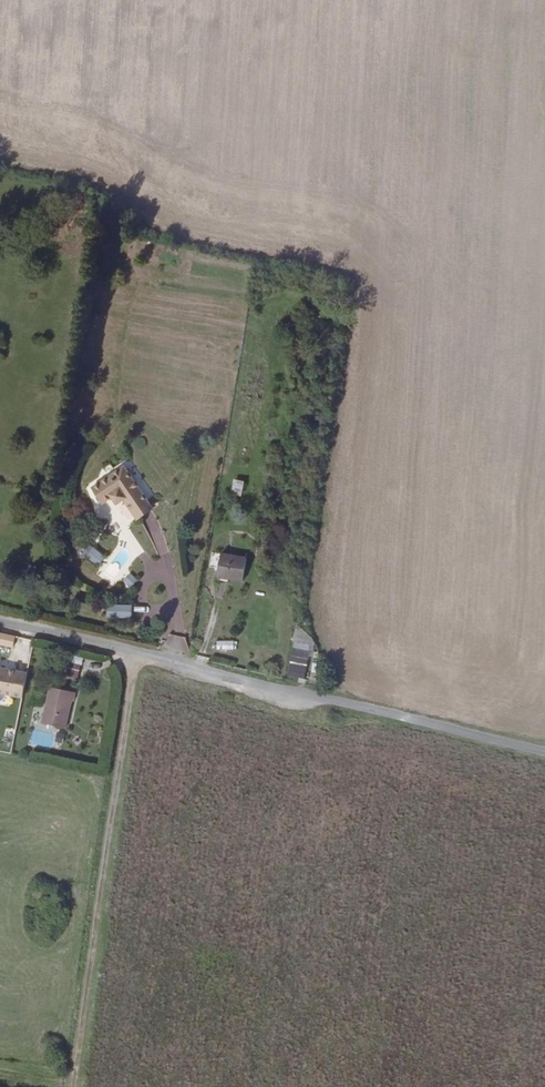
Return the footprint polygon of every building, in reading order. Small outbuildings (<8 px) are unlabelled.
[(156,503),(133,471),(93,500),(105,515),(122,502),(128,509),(134,504),(141,513),(156,503)] [(243,496),(245,480),(236,479),(234,495),(243,496)] [(154,540),(158,554),(167,552),(163,538),(154,540)] [(84,555),(97,566),(105,557),(92,546),(84,555)] [(240,578),(244,556),(220,552),(216,575),(240,578)] [(132,617),(132,604),(106,604),(106,617),(132,617)] [(164,646),(184,653),(188,640),(168,633),(164,646)] [(236,640),(216,641),(216,650),(236,649),(236,640)] [(292,656),(287,675),(302,679),(308,661),(292,656)] [(82,660),(72,657),(66,675),(76,678),(82,660)] [(28,671),(0,666),(0,694),(23,698),(28,671)] [(73,703),(75,695),(50,690),(43,727),(66,731),(71,704),(73,703)]
